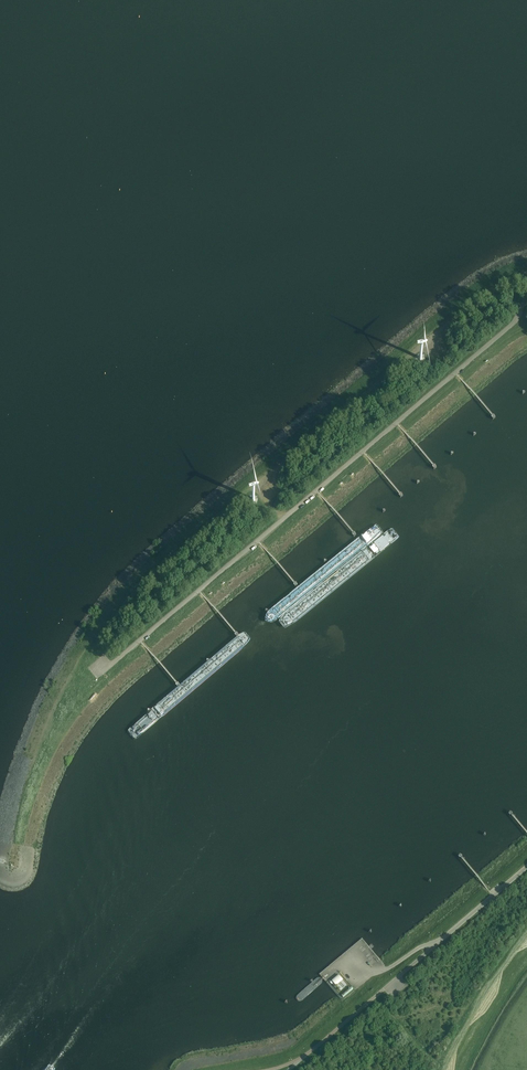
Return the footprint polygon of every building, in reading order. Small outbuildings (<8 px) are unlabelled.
[(339,975),(332,981),(341,990),(347,985),(342,980),(343,980),(339,975)] [(352,987),(341,995),(343,997),(354,989),(352,987)]
